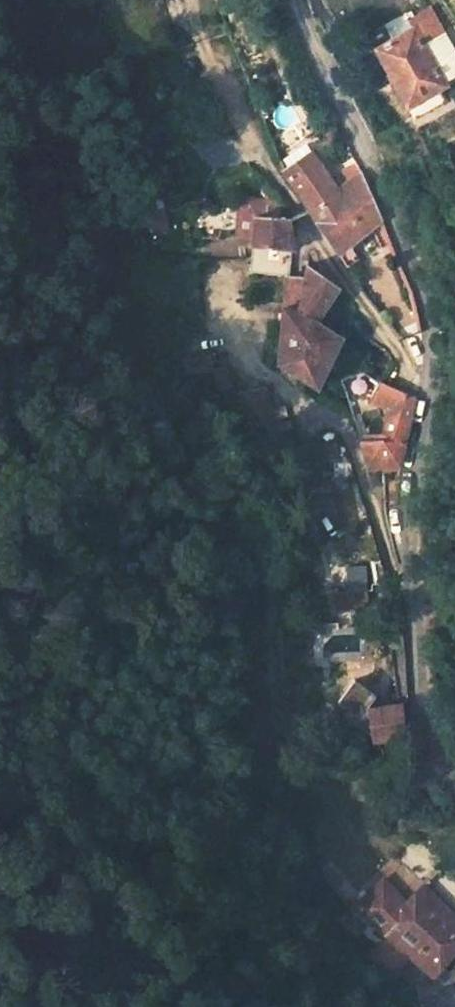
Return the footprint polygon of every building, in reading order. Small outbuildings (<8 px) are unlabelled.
[(408,110),(454,86),(454,60),(443,39),(428,14),(411,24),(415,31),(377,51),(388,72),(408,110)] [(284,171),(304,222),(332,260),(381,221),(363,176),(338,192),(312,153),(284,171)] [(240,234),(255,236),(257,217),(242,215),(240,234)] [(293,253),(289,221),(257,217),(255,236),(252,274),(288,278),(285,306),(284,313),(279,345),(278,352),(278,363),(318,388),(340,340),(315,320),(326,311),(336,295),(309,268),(308,278),(291,277),(293,253)] [(399,467),(413,404),(415,397),(386,388),(371,379),(366,387),(379,406),(384,437),(362,442),(370,468),(384,468),(399,467)] [(331,582),(304,583),(307,626),(320,626),(320,619),(322,620),(323,611),(333,612),(331,582)] [(402,623),(401,616),(401,615),(400,611),(387,613),(388,624),(402,623)] [(389,636),(404,636),(403,629),(402,623),(388,624),(389,636)] [(333,662),(372,660),(370,633),(331,635),(333,662)] [(341,716),(372,737),(373,742),(408,737),(404,707),(368,711),(376,698),(351,682),(336,704),(345,710),(341,716)] [(454,952),(454,917),(426,888),(411,905),(384,882),(354,917),(382,939),(383,940),(411,962),(433,978),(454,952)]
